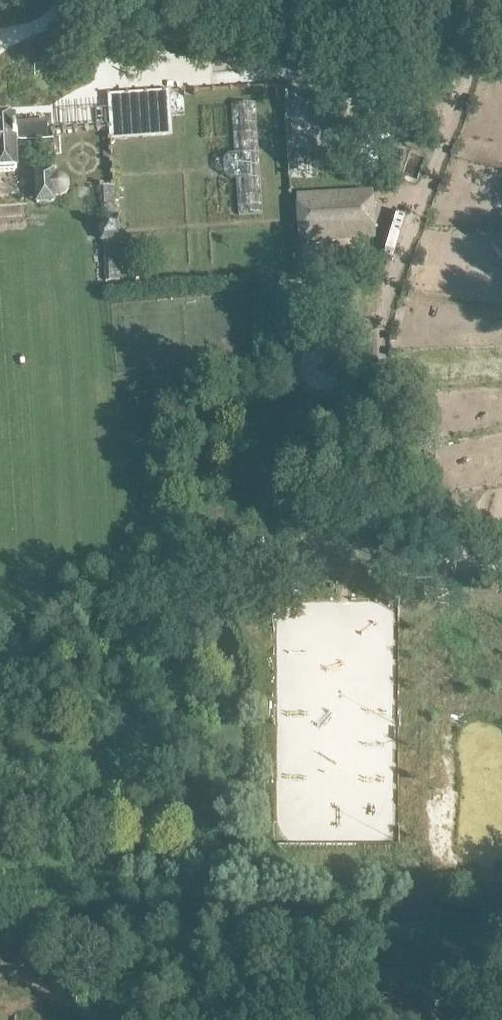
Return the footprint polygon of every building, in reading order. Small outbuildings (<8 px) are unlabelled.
[(149,90),(112,93),(114,137),(152,135),(173,134),(170,89),(149,90)] [(265,212),(259,102),(235,104),(237,153),(231,153),(228,155),(226,157),(224,161),(223,163),(223,167),(225,171),(227,174),(229,176),(233,177),(239,177),(241,214),(265,212)] [(14,167),(13,147),(28,146),(28,144),(50,143),(52,168),(56,167),(56,154),(63,153),(62,136),(54,137),(54,138),(49,138),(49,121),(14,122),(14,121),(0,122),(0,168),(14,167)] [(53,176),(53,171),(36,172),(37,204),(56,203),(56,196),(64,196),(67,194),(68,193),(70,189),(71,185),(70,182),(68,179),(66,177),(63,176),(53,176)] [(120,220),(117,185),(101,186),(108,282),(123,280),(120,238),(123,238),(121,220),(120,220)] [(370,193),(299,197),(302,240),(372,236),(370,193)] [(490,267),(499,244),(444,224),(436,246),(490,267)]
